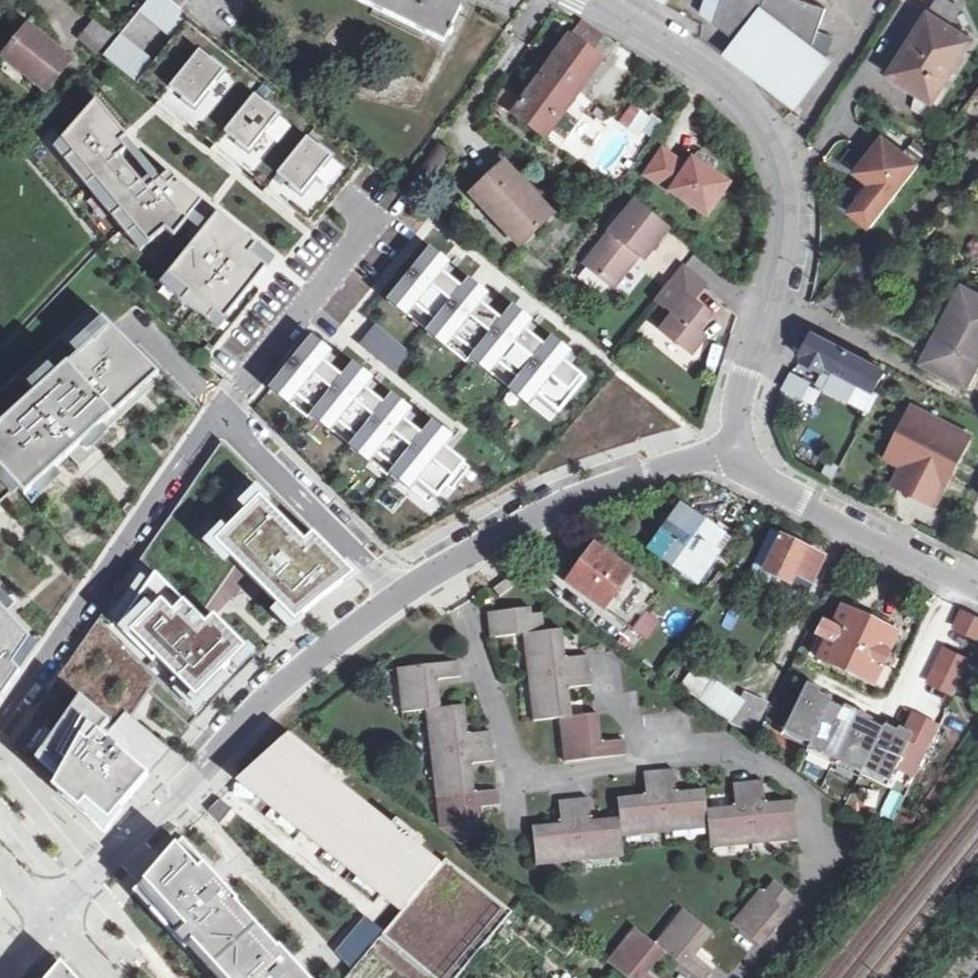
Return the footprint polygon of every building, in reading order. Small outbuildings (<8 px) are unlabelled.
[(165,0),(150,0),(104,58),(316,227),(343,192),(368,162),(275,88),(165,0)] [(183,13),(193,0),(167,0),(183,13)] [(448,41),(452,33),(455,35),(458,29),(454,27),(464,7),(449,0),(360,0),(448,41)] [(742,40),(758,53),(753,58),(805,98),(833,61),(816,48),(830,7),(810,0),(725,0),(717,21),(742,40)] [(932,5),(955,17),(961,7),(948,0),(935,0),(932,5)] [(96,53),(113,31),(94,16),(76,37),(96,53)] [(930,17),(893,75),(920,91),(935,101),(972,43),(930,17)] [(578,28),(571,38),(595,55),(604,41),(580,26),(578,28)] [(29,27),(7,52),(31,74),(27,78),(45,93),(71,63),(29,27)] [(546,139),(550,134),(568,108),(603,60),(595,55),(571,38),(514,117),(546,139)] [(800,104),(805,98),(753,58),(758,53),(742,40),(733,52),(800,104)] [(935,101),(920,91),(918,97),(914,109),(931,120),(941,105),(935,101)] [(122,145),(129,139),(97,102),(63,142),(74,156),(66,163),(88,189),(96,182),(100,186),(121,212),(113,219),(126,234),(134,227),(137,231),(150,246),(166,232),(175,239),(203,202),(180,184),(176,187),(173,184),(177,181),(170,173),(149,192),(121,159),(129,152),(122,145)] [(616,125),(644,143),(659,121),(631,102),(616,125)] [(568,108),(550,134),(561,141),(579,115),(568,108)] [(873,227),(921,166),(886,139),(859,172),(870,180),(864,190),(868,193),(854,212),(873,227)] [(565,152),(578,160),(584,150),(572,141),(565,152)] [(666,153),(649,180),(711,219),(731,186),(695,164),(691,169),(666,153)] [(556,218),(507,167),(479,193),(503,220),(498,225),(522,250),(556,218)] [(648,264),(673,235),(637,206),(588,268),(618,292),(644,261),(648,264)] [(257,246),(219,216),(169,276),(190,293),(183,302),(209,323),(219,311),(228,319),(267,269),(250,255),(257,246)] [(430,254),(391,303),(410,318),(416,310),(435,326),(432,330),(451,345),(457,337),(477,353),(471,361),(490,376),(496,368),(516,383),(512,388),(531,403),(537,395),(558,412),(584,379),(563,362),(555,371),(551,368),(565,350),(552,339),(542,351),(521,334),(514,344),(510,340),(524,323),(510,312),(504,320),(483,303),(475,313),(471,309),(485,292),(471,281),(462,293),(442,277),(434,287),(429,283),(444,265),(430,254)] [(710,289),(687,272),(661,304),(677,318),(664,334),(696,359),(710,342),(703,336),(714,319),(697,305),(710,289)] [(977,362),(977,298),(958,288),(937,331),(942,334),(928,366),(967,386),(977,362)] [(19,490),(27,499),(71,458),(82,470),(100,453),(93,446),(164,381),(127,344),(93,310),(0,395),(0,469),(19,490)] [(361,346),(366,350),(382,331),(376,327),(361,346)] [(382,331),(366,350),(396,374),(411,355),(382,331)] [(818,335),(805,360),(833,375),(827,388),(850,399),(860,382),(875,390),(886,370),(818,335)] [(312,341),(273,389),(292,405),(298,396),(318,412),(314,416),(333,431),(340,423),(359,439),(353,447),(372,462),(379,454),(398,469),(394,474),(413,489),(419,481),(439,497),(447,487),(453,492),(471,470),(445,448),(437,457),(433,454),(447,437),(434,426),(424,437),(404,421),(396,430),(392,427),(406,409),(392,398),(386,406),(365,390),(357,399),(353,395),(367,378),(354,367),(344,379),(324,364),(316,373),(312,369),(326,351),(312,341)] [(821,389),(798,376),(791,389),(815,402),(821,389)] [(940,420),(914,407),(911,412),(938,425),(940,420)] [(907,489),(936,503),(971,435),(940,420),(938,425),(911,412),(888,457),(905,465),(916,471),(907,489)] [(235,501),(255,481),(270,497),(266,501),(303,536),(312,530),(222,440),(11,747),(49,780),(52,773),(32,755),(76,692),(114,722),(123,710),(129,715),(157,679),(110,633),(146,582),(155,573),(200,619),(236,564),(228,556),(220,562),(201,539),(219,522),(223,526),(241,509),(235,501)] [(905,465),(896,483),(907,489),(916,471),(905,465)] [(0,469),(0,507),(19,490),(0,469)] [(236,564),(256,584),(296,624),(357,577),(312,530),(303,536),(266,501),(270,497),(255,481),(235,501),(241,509),(223,526),(219,522),(201,539),(220,562),(228,556),(236,564)] [(686,509),(683,507),(653,551),(676,567),(699,583),(728,540),(712,528),(715,523),(689,505),(686,509)] [(773,576),(794,585),(798,576),(815,585),(827,560),(774,534),(754,573),(769,582),(773,576)] [(588,549),(566,581),(635,630),(660,596),(595,547),(592,552),(588,549)] [(146,582),(110,633),(157,679),(197,719),(257,654),(214,615),(205,625),(200,619),(155,573),(146,582)] [(811,594),(815,585),(798,576),(794,585),(811,594)] [(506,579),(494,588),(500,597),(513,588),(506,579)] [(826,623),(821,635),(829,639),(821,658),(881,688),(897,657),(894,656),(904,636),(894,630),(895,626),(854,604),(850,610),(845,607),(834,627),(826,623)] [(488,632),(523,629),(532,629),(532,615),(530,606),(488,607),(488,632)] [(38,648),(0,607),(0,703),(38,648)] [(956,628),(977,639),(977,618),(964,611),(956,628)] [(532,615),(532,629),(544,629),(544,613),(532,615)] [(523,629),(526,672),(587,669),(586,655),(563,656),(560,627),(544,629),(532,629),(523,629)] [(812,653),(821,658),(829,639),(821,635),(812,653)] [(971,662),(946,650),(930,683),(955,695),(971,662)] [(394,708),(418,705),(433,703),(430,673),(451,670),(449,657),(388,664),(394,708)] [(701,698),(712,684),(714,687),(720,681),(722,678),(703,663),(685,686),(701,698)] [(588,683),(587,669),(526,672),(528,717),(558,716),(566,716),(564,686),(588,683)] [(701,698),(734,720),(745,699),(720,681),(714,687),(712,684),(701,698)] [(832,700),(820,694),(821,690),(807,683),(784,732),(811,745),(809,748),(862,774),(863,770),(890,783),(898,767),(909,743),(925,751),(927,752),(939,727),(914,715),(906,731),(899,728),(897,731),(885,725),(883,729),(871,723),(872,719),(845,706),(843,709),(830,703),(832,700)] [(820,694),(832,700),(834,696),(821,690),(820,694)] [(745,699),(734,720),(734,722),(751,731),(766,700),(749,691),(745,699)] [(76,692),(32,755),(52,773),(49,780),(47,784),(74,806),(81,798),(102,817),(143,773),(167,748),(129,715),(123,710),(114,722),(76,692)] [(830,703),(843,709),(845,706),(832,700),(830,703)] [(457,701),(433,703),(418,705),(423,747),(485,738),(484,724),(460,725),(457,701)] [(558,716),(560,759),(619,755),(618,739),(592,741),(590,713),(566,716),(558,716)] [(871,723),(883,729),(885,725),(872,719),(871,723)] [(887,722),(885,725),(897,731),(899,728),(887,722)] [(407,906),(408,907),(442,867),(419,848),(392,827),(339,784),(313,763),(317,758),(290,735),(244,776),(245,777),(407,906)] [(485,738),(423,747),(429,789),(432,789),(466,785),(464,758),(488,754),(485,738)] [(909,743),(898,767),(914,775),(925,751),(909,743)] [(344,778),(317,758),(313,763),(339,784),(344,778)] [(706,828),(705,808),(703,790),(674,792),(671,770),(658,771),(662,832),(706,828)] [(662,832),(658,771),(641,773),(642,796),(617,799),(618,818),(620,836),(662,832)] [(245,777),(241,782),(402,912),(407,906),(245,777)] [(747,782),(753,843),(796,839),(790,801),(763,803),(760,781),(747,782)] [(466,785),(432,789),(436,816),(431,822),(456,842),(470,823),(468,799),(492,797),(491,782),(466,785)] [(705,808),(706,828),(708,847),(753,843),(747,782),(733,784),(734,806),(705,808)] [(889,789),(880,814),(896,820),(905,795),(889,789)] [(620,836),(618,818),(590,820),(588,797),(574,798),(579,859),(621,854),(620,836)] [(579,859),(574,798),(556,800),(558,823),(530,824),(533,863),(579,859)] [(221,801),(209,812),(221,825),(233,811),(221,801)] [(423,842),(397,821),(392,827),(419,848),(423,842)] [(135,895),(210,977),(306,977),(279,949),(278,951),(235,905),(237,903),(204,867),(207,864),(183,839),(135,895)] [(447,861),(442,867),(408,907),(385,934),(353,972),(348,977),(458,977),(512,914),(447,861)] [(761,889),(732,924),(758,946),(787,911),(784,909),(793,898),(788,894),(776,883),(772,880),(763,890),(761,889)] [(683,909),(655,943),(660,946),(698,977),(708,965),(689,951),(707,928),(683,909)] [(385,934),(366,918),(336,954),(353,972),(385,934)] [(655,943),(633,924),(604,960),(626,977),(654,977),(642,969),(660,946),(655,943)] [(62,964),(51,977),(75,977),(62,964)]
